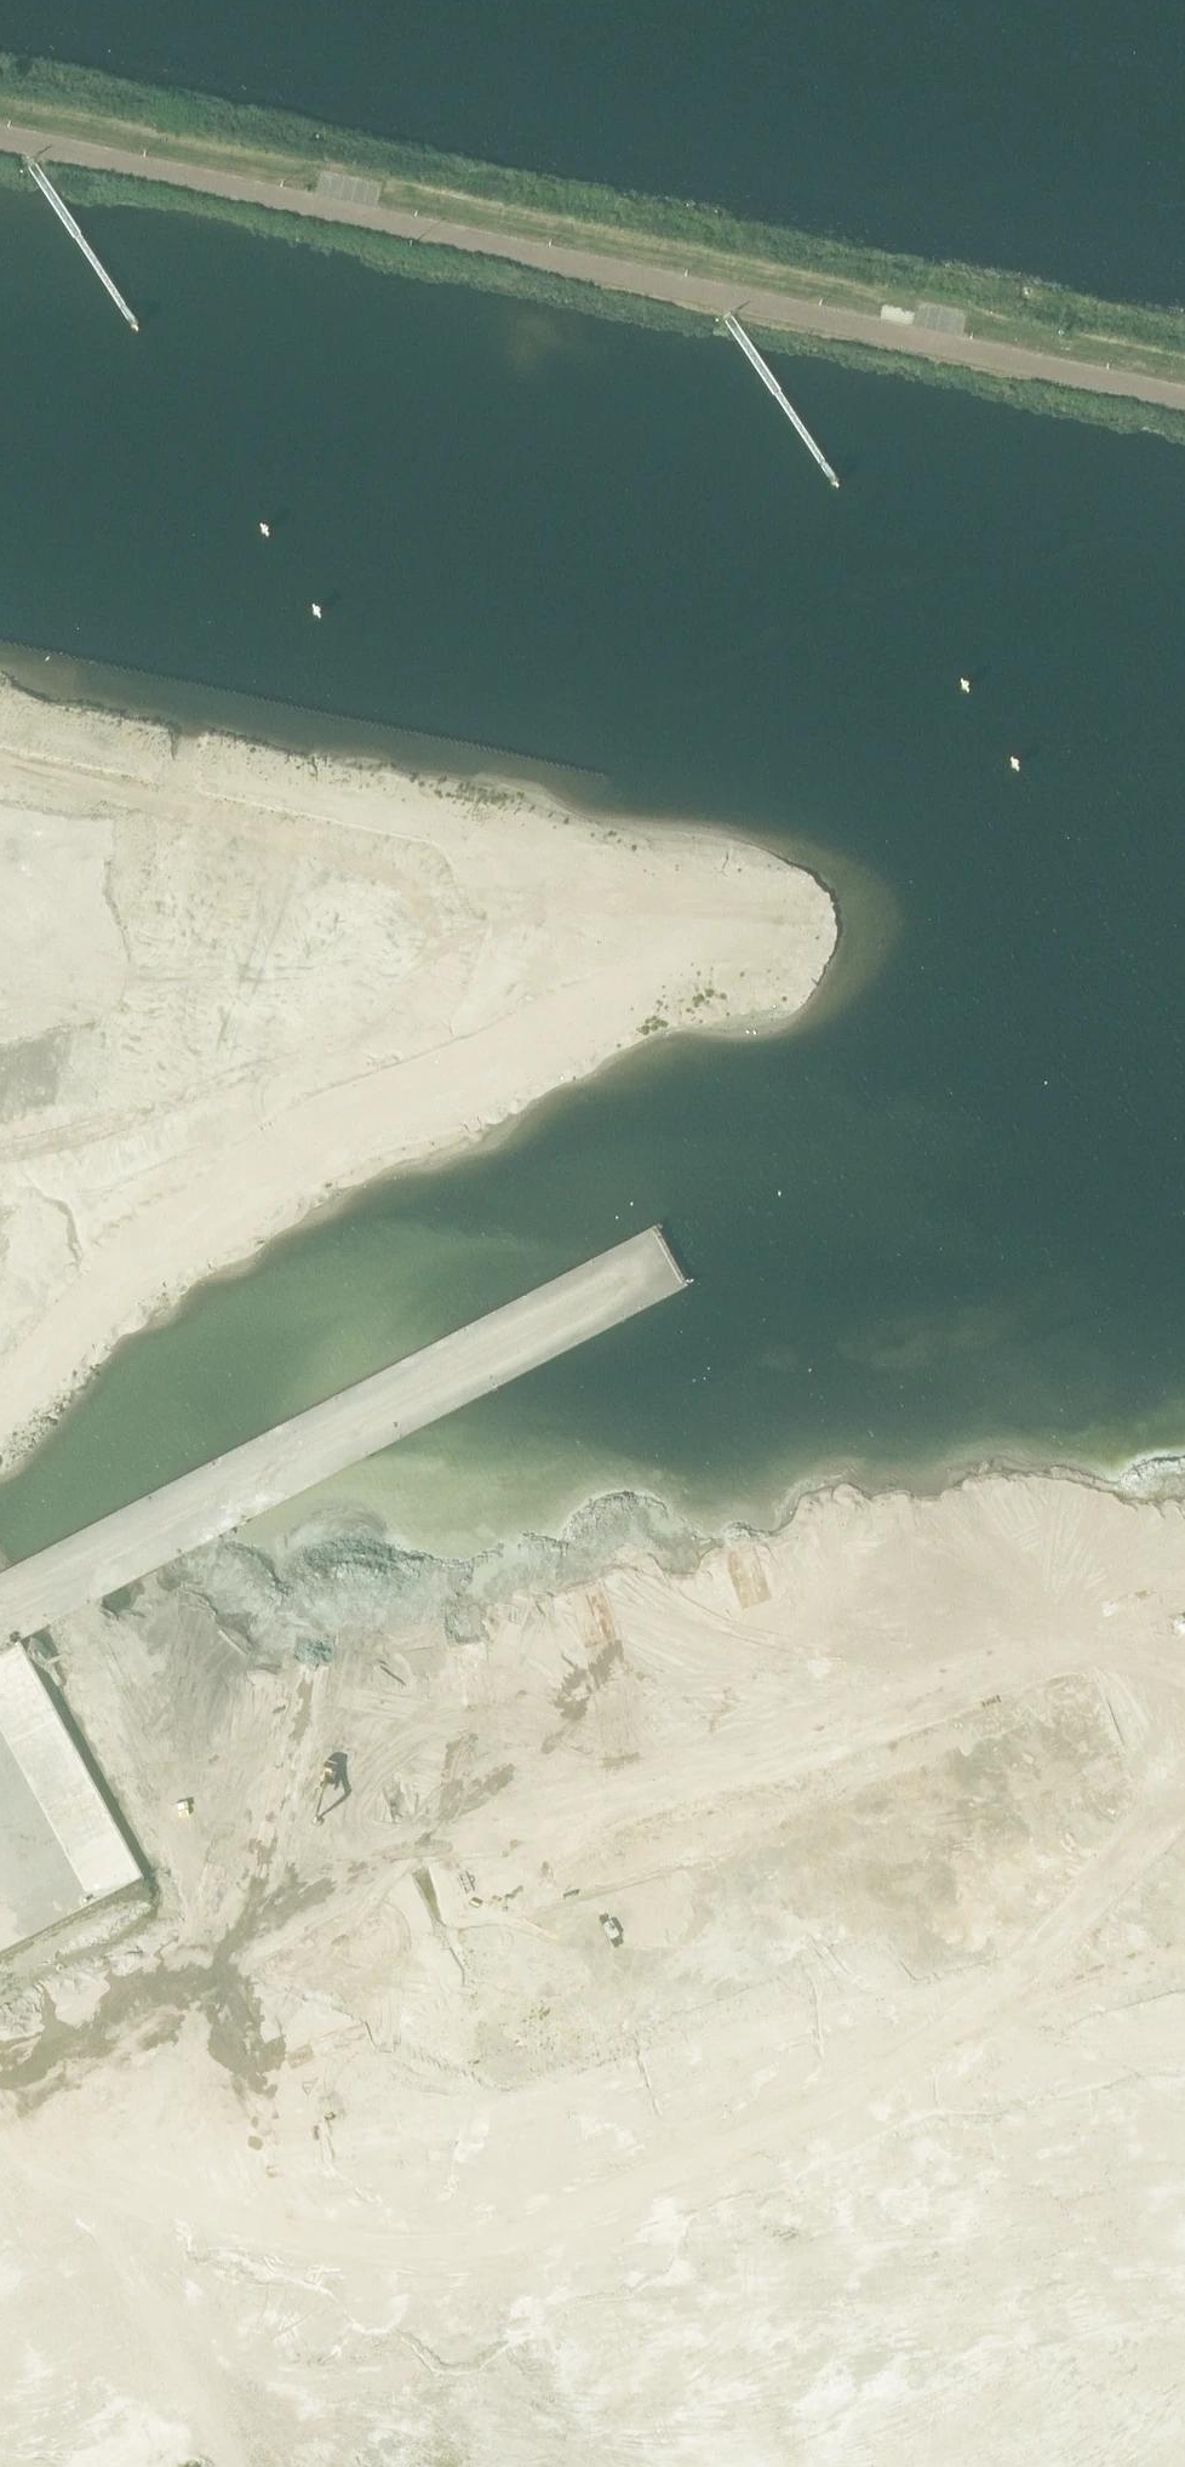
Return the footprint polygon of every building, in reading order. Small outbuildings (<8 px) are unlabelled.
[(362,1245),(371,1240),(387,1269),(422,1250),(393,1198),(349,1223),(362,1245)]
